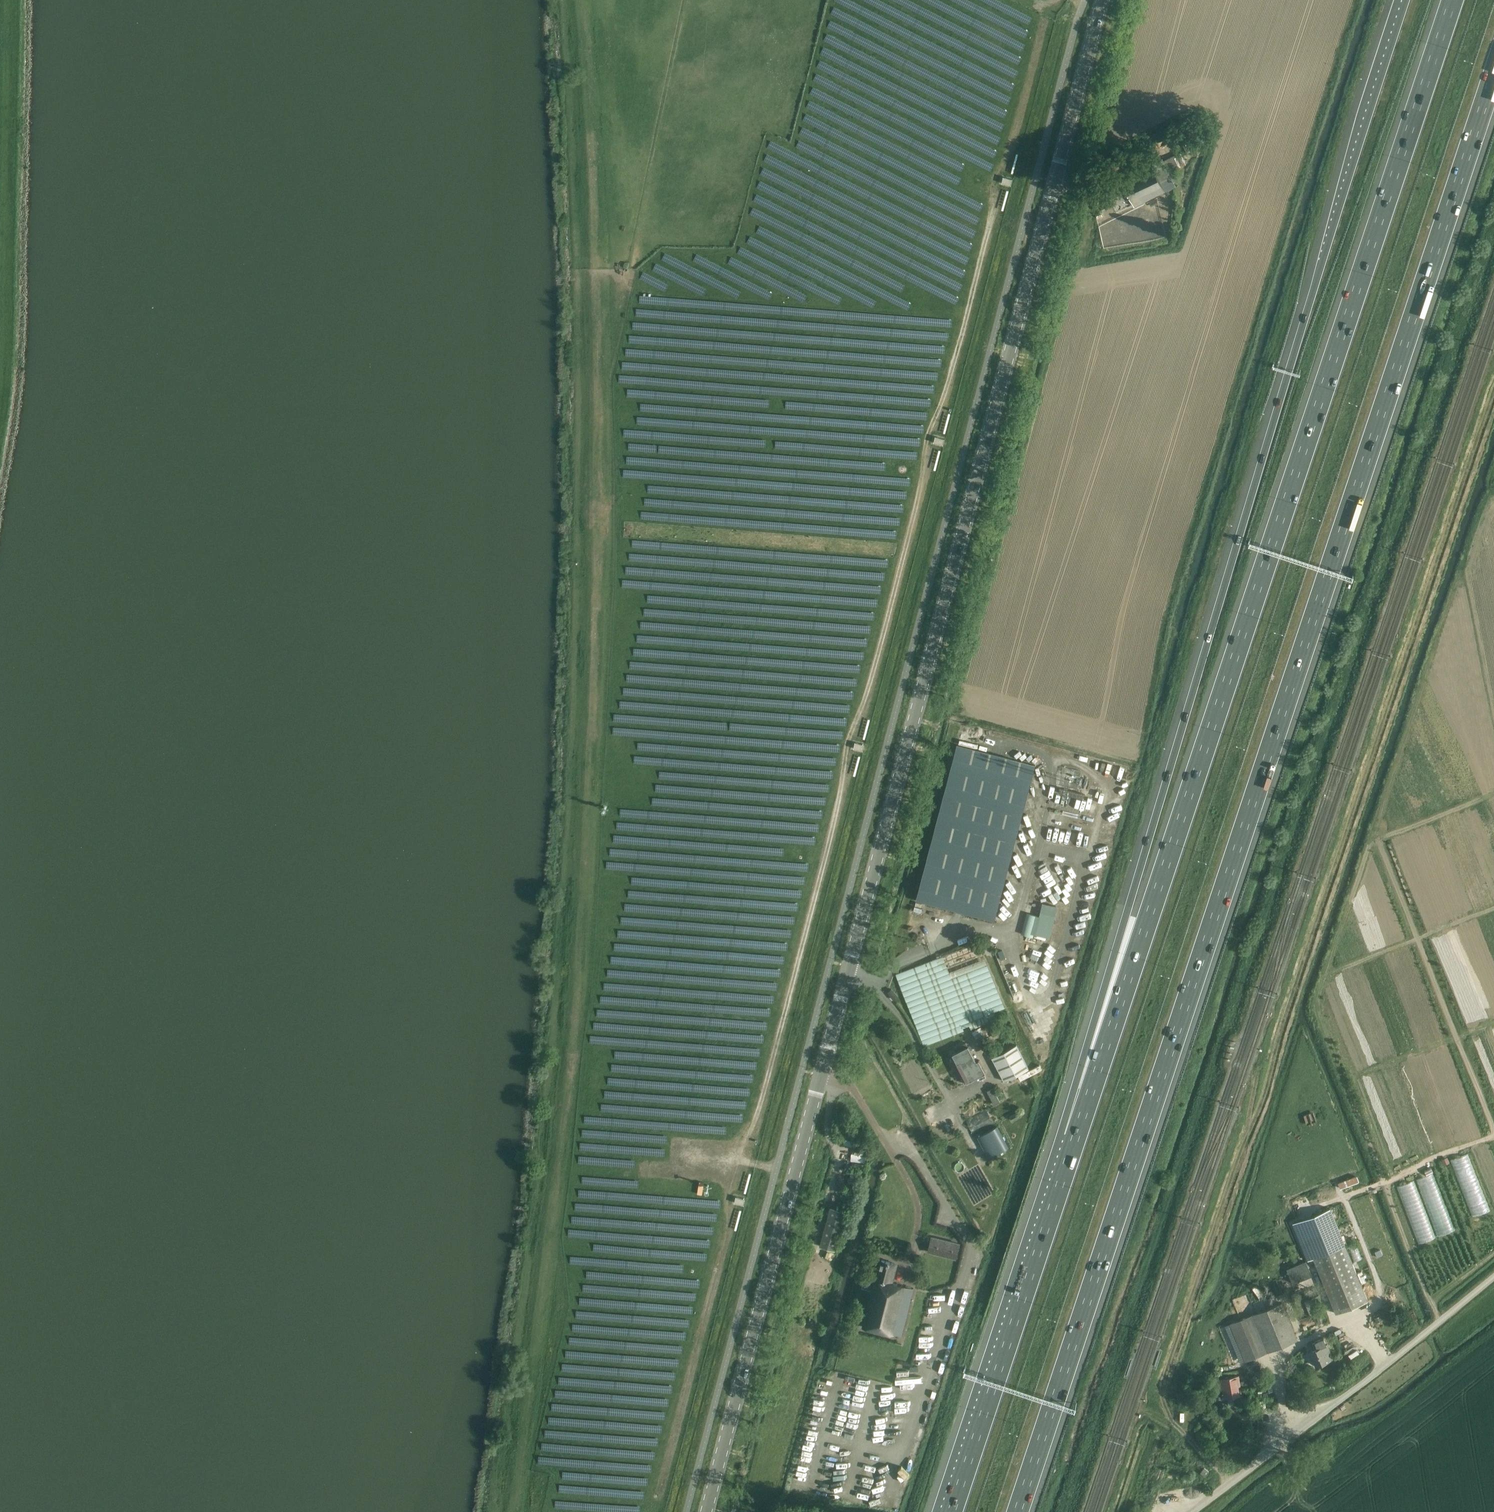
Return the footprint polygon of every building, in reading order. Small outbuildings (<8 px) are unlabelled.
[(1108,188),(1114,204),(1130,197),(1134,207),(1158,195),(1164,191),(1175,186),(1174,182),(1178,180),(1172,168),(1185,162),(1182,155),(1190,151),(1185,139),(1176,143),(1180,152),(1163,161),(1162,160),(1153,164),(1120,178),(1122,181),(1108,188)] [(1003,177),(1001,183),(1011,185),(1012,179),(1003,177)] [(935,436),(933,442),(942,445),(944,439),(935,436)] [(855,742),(853,748),(862,750),(864,744),(855,742)] [(957,744),(937,820),(916,900),(994,921),(1035,765),(957,744)] [(979,942),(943,956),(968,1022),(969,1025),(971,1029),(1007,1015),(979,942)] [(1005,958),(1002,949),(997,951),(1000,960),(1005,958)] [(963,1027),(969,1025),(968,1022),(943,956),(896,973),(924,1046),(964,1030),(963,1027)] [(887,993),(894,1000),(899,996),(892,989),(887,993)] [(978,1042),(986,1038),(979,1027),(972,1032),(978,1042)] [(1004,1081),(1029,1068),(1016,1045),(992,1057),(1004,1081)] [(967,1046),(951,1054),(962,1073),(960,1074),(965,1083),(967,1082),(970,1080),(978,1076),(980,1080),(986,1077),(984,1073),(985,1072),(978,1060),(976,1061),(967,1046)] [(988,1092),(994,1104),(1000,1102),(993,1089),(993,1088),(987,1091),(988,1092)] [(1022,1091),(966,1121),(972,1134),(1029,1104),(1022,1091)] [(840,1137),(857,1142),(859,1135),(853,1132),(854,1129),(844,1125),(840,1137)] [(997,1126),(977,1137),(989,1158),(1008,1147),(997,1126)] [(1467,1154),(1450,1160),(1471,1217),(1488,1211),(1467,1154)] [(1433,1173),(1415,1180),(1437,1237),(1454,1230),(1433,1173)] [(1414,1181),(1396,1187),(1418,1244),(1435,1238),(1414,1181)] [(736,1197),(734,1202),(743,1205),(745,1199),(736,1197)] [(830,1206),(819,1245),(836,1250),(847,1211),(830,1206)] [(1330,1208),(1293,1223),(1300,1241),(1308,1260),(1313,1258),(1336,1313),(1356,1305),(1368,1300),(1345,1245),(1342,1238),(1330,1208)] [(1478,1218),(1473,1220),(1475,1227),(1481,1225),(1478,1218)] [(960,1243),(931,1236),(927,1252),(956,1259),(960,1243)] [(874,1279),(862,1326),(901,1336),(913,1288),(892,1283),(895,1274),(892,1273),(894,1264),(881,1261),(876,1279),(874,1279)] [(1311,1275),(1306,1261),(1286,1269),(1292,1283),(1311,1275)] [(1252,1315),(1267,1352),(1297,1340),(1282,1303),(1252,1315)] [(1317,1305),(1308,1309),(1311,1316),(1315,1314),(1319,1323),(1324,1321),(1317,1305)] [(1267,1352),(1252,1315),(1230,1324),(1245,1361),(1267,1352)] [(1317,1348),(1310,1350),(1316,1366),(1333,1359),(1327,1344),(1326,1344),(1323,1338),(1314,1341),(1317,1348)] [(1238,1375),(1221,1378),(1223,1390),(1224,1398),(1235,1396),(1241,1395),(1240,1386),(1244,1386),(1244,1383),(1244,1381),(1239,1382),(1238,1375)] [(1202,1428),(1200,1437),(1214,1439),(1215,1430),(1216,1428),(1214,1428),(1202,1426),(1202,1428)] [(1204,1475),(1205,1476),(1209,1471),(1204,1467),(1200,1472),(1204,1475)]
